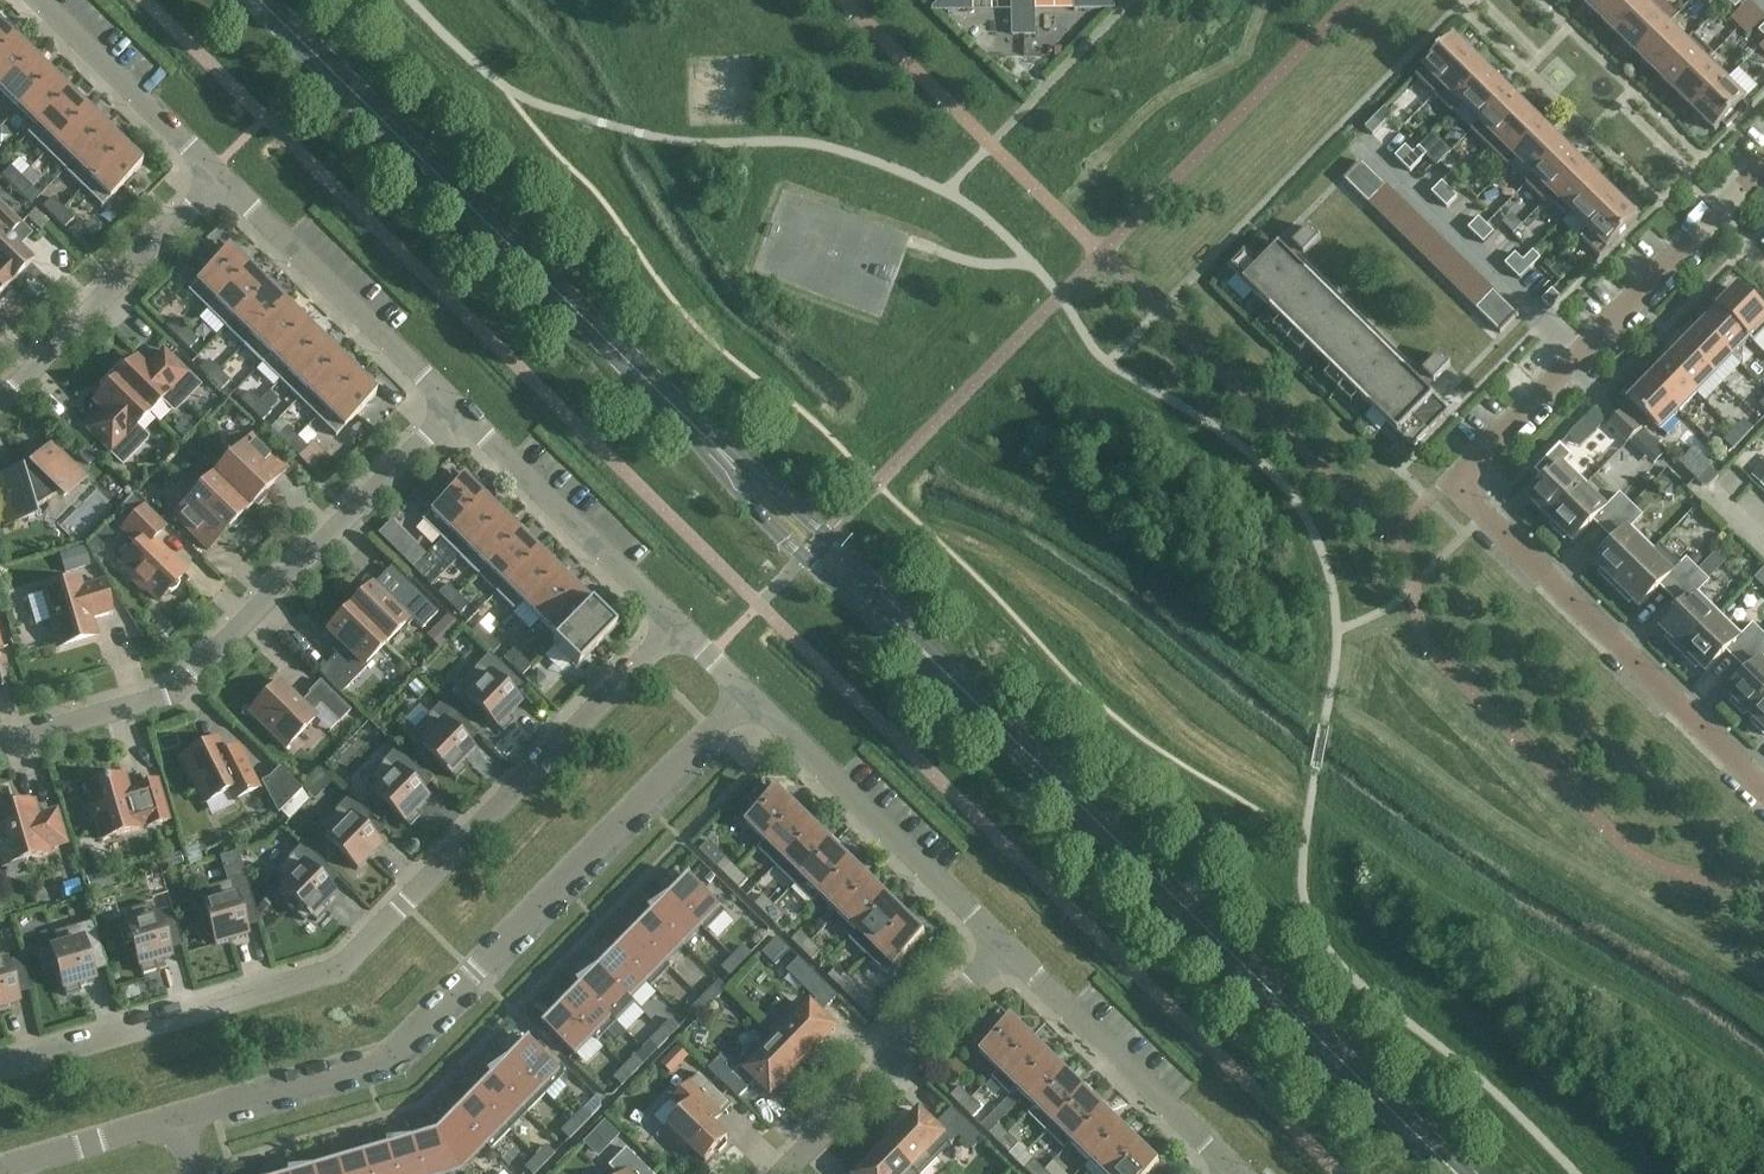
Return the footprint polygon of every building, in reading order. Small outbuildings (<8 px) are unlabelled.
[(952,3),(952,9),(945,9),(945,10),(973,10),(973,0),(949,0),(952,3)] [(1012,34),(1035,34),(1035,0),(1011,0),(1012,34)] [(1074,9),(1102,9),(1102,7),(1095,7),(1095,2),(1096,0),(1074,0),(1074,9)] [(1598,16),(1614,0),(1581,0),(1598,16)] [(1641,0),(1614,0),(1598,16),(1617,35),(1647,5),(1641,0)] [(1728,1),(1735,8),(1743,0),(1728,0),(1728,1)] [(1666,24),(1647,5),(1617,35),(1636,54),(1666,24)] [(1685,43),(1666,24),(1636,54),(1656,73),(1685,43)] [(12,40),(0,29),(0,52),(12,40)] [(1656,73),(1675,92),(1705,62),(1704,61),(1708,57),(1710,59),(1713,55),(1693,35),(1685,43),(1656,73)] [(1435,96),(1473,57),(1452,38),(1415,76),(1435,96)] [(30,58),(12,40),(0,52),(0,89),(30,58)] [(1490,74),(1473,57),(1435,96),(1453,113),(1461,105),(1460,105),(1490,74)] [(1708,57),(1704,61),(1705,62),(1675,92),(1694,111),(1724,81),(1725,82),(1729,78),(1710,59),(1708,57)] [(16,108),(48,76),(30,58),(0,89),(0,92),(16,108)] [(1479,122),(1508,92),(1500,85),(1490,74),(1460,105),(1461,105),(1453,113),(1470,130),(1478,122),(1479,122)] [(67,94),(48,76),(16,108),(34,126),(35,126),(67,94)] [(1744,101),(1725,82),(1724,81),(1694,111),(1715,131),(1721,124),(1726,129),(1742,112),(1737,107),(1744,101)] [(1527,110),(1508,92),(1479,122),(1478,122),(1470,130),(1489,149),(1527,110)] [(27,134),(45,152),(85,112),(67,94),(35,126),(34,126),(27,134)] [(1384,108),(1365,128),(1372,135),(1392,116),(1384,108)] [(1545,128),(1527,110),(1489,149),(1508,167),(1516,159),(1515,158),(1545,128)] [(103,130),(85,112),(45,152),(64,170),(103,130)] [(1515,158),(1516,159),(1533,176),(1534,176),(1563,146),(1545,128),(1515,158)] [(122,148),(103,130),(64,170),(82,188),(122,148)] [(1402,164),(1413,154),(1405,146),(1394,157),(1402,164)] [(1581,164),(1563,146),(1534,176),(1533,176),(1525,184),(1545,203),(1549,199),(1548,198),(1581,164)] [(1413,154),(1420,161),(1427,154),(1419,147),(1413,154)] [(141,167),(122,148),(82,188),(100,206),(101,207),(141,167)] [(1420,161),(1413,154),(1402,164),(1410,172),(1420,161)] [(1343,180),(1345,181),(1345,180),(1368,203),(1385,186),(1362,164),(1362,163),(1361,162),(1343,180)] [(1567,217),(1571,213),(1570,212),(1600,182),(1581,164),(1548,198),(1549,199),(1567,217)] [(11,167),(1,176),(12,187),(21,177),(11,167)] [(21,177),(12,187),(23,197),(32,188),(21,177)] [(1431,193),(1439,200),(1449,190),(1442,182),(1431,193)] [(1618,200),(1600,182),(1570,212),(1571,213),(1588,230),(1589,230),(1618,200)] [(1457,197),(1449,190),(1439,200),(1446,208),(1457,197)] [(52,198),(43,207),(54,218),(63,208),(52,198)] [(1589,230),(1588,230),(1580,238),(1600,257),(1637,219),(1618,200),(1589,230)] [(10,284),(31,262),(7,238),(21,224),(0,203),(0,274),(10,284)] [(63,208),(54,218),(65,228),(74,219),(63,208)] [(1468,229),(1475,236),(1486,226),(1478,218),(1468,229)] [(1493,233),(1486,226),(1475,236),(1483,244),(1493,233)] [(78,242),(84,236),(75,227),(69,233),(78,242)] [(1293,245),(1304,255),(1321,238),(1310,228),(1293,245)] [(188,292),(206,310),(246,269),(217,241),(197,261),(207,271),(187,291),(188,292)] [(1269,308),(1305,271),(1279,246),(1260,265),(1244,250),(1228,267),(1269,308)] [(1523,262),(1512,272),(1519,279),(1540,259),(1532,251),(1523,262)] [(1512,272),(1523,262),(1515,254),(1504,265),(1512,272)] [(206,310),(225,328),(233,320),(232,320),(264,287),(246,269),(206,310)] [(1305,271),(1269,308),(1295,333),(1331,296),(1305,271)] [(10,284),(0,274),(0,294),(10,284)] [(243,345),(250,338),(251,338),(282,305),(264,287),(232,320),(233,320),(225,328),(243,345)] [(1749,339),(1753,343),(1763,333),(1763,315),(1760,311),(1763,308),(1763,307),(1750,294),(1746,298),(1738,289),(1719,308),(1750,339),(1749,339)] [(1541,301),(1549,309),(1560,298),(1551,290),(1541,301)] [(1499,331),(1499,332),(1500,333),(1518,315),(1517,314),(1516,315),(1493,292),(1476,308),(1499,331)] [(1295,333),(1320,358),(1356,321),(1331,296),(1295,333)] [(301,323),(282,305),(251,338),(250,338),(243,345),(261,364),(301,323)] [(1719,308),(1701,327),(1732,357),(1749,339),(1750,339),(1719,308)] [(165,327),(177,339),(187,329),(175,318),(165,327)] [(1320,358),(1346,383),(1381,346),(1356,321),(1320,358)] [(301,323),(261,364),(280,382),(287,374),(319,341),(301,323)] [(1683,345),(1714,375),(1732,357),(1701,327),(1683,345)] [(198,340),(187,330),(187,329),(177,339),(188,350),(198,340)] [(298,399),(305,392),(337,359),(319,341),(287,374),(280,382),(298,399)] [(1683,345),(1665,363),(1696,394),(1714,375),(1683,345)] [(1346,383),(1371,408),(1407,371),(1381,346),(1346,383)] [(120,364),(110,375),(149,413),(162,399),(172,409),(184,398),(185,399),(198,386),(163,351),(146,368),(136,358),(125,369),(120,364)] [(1423,372),(1434,383),(1451,366),(1440,355),(1423,372)] [(356,377),(337,359),(305,392),(298,399),(316,417),(323,409),(324,410),(356,377)] [(207,360),(198,369),(209,380),(218,370),(207,360)] [(1665,363),(1647,382),(1678,412),(1696,394),(1665,363)] [(229,381),(218,370),(209,380),(220,390),(229,381)] [(1449,412),(1433,397),(1407,371),(1371,408),(1413,449),(1449,412)] [(122,464),(130,455),(129,453),(145,437),(135,427),(149,413),(110,375),(99,386),(104,391),(93,402),(103,412),(87,429),(122,464)] [(335,435),(334,436),(335,436),(375,396),(356,377),(324,410),(323,409),(316,417),(335,435)] [(1678,412),(1647,382),(1629,401),(1659,431),(1678,412)] [(240,400),(251,411),(260,401),(249,391),(240,400)] [(271,412),(260,401),(251,411),(262,421),(271,412)] [(1623,410),(1608,425),(1609,426),(1609,425),(1617,433),(1617,434),(1618,434),(1626,442),(1625,442),(1626,443),(1641,428),(1640,427),(1640,428),(1632,420),(1632,419),(1631,419),(1623,411),(1623,410)] [(1734,431),(1743,439),(1753,429),(1744,420),(1734,431)] [(1568,447),(1584,464),(1612,438),(1595,421),(1568,447)] [(277,436),(288,447),(297,437),(286,427),(277,436)] [(1631,442),(1638,449),(1649,437),(1642,430),(1631,442)] [(1743,439),(1734,431),(1724,441),(1733,449),(1743,439)] [(266,497),(264,492),(286,470),(252,436),(212,476),(247,510),(252,505),(257,506),(266,497)] [(308,448),(297,437),(288,447),(298,457),(308,448)] [(1583,488),(1584,488),(1588,484),(1566,463),(1572,457),(1560,445),(1534,471),(1545,482),(1529,499),(1551,521),(1583,488)] [(32,512),(59,496),(63,500),(84,479),(50,446),(30,467),(32,469),(21,476),(21,473),(0,479),(0,508),(5,526),(34,517),(32,512)] [(86,447),(78,453),(89,465),(96,458),(86,447)] [(1763,489),(1763,463),(1751,476),(1763,489)] [(1655,467),(1648,478),(1663,489),(1670,478),(1655,467)] [(1708,486),(1717,478),(1719,476),(1711,468),(1697,482),(1702,486),(1708,486)] [(480,499),(451,470),(431,491),(441,500),(421,521),(422,521),(440,539),(480,499)] [(212,476),(173,516),(207,550),(229,528),(235,529),(243,521),(242,515),(247,510),(212,476)] [(1605,509),(1584,488),(1583,488),(1551,521),(1554,524),(1552,527),(1564,539),(1567,537),(1572,542),(1598,516),(1609,527),(1631,505),(1620,494),(1605,509)] [(1638,498),(1631,505),(1641,514),(1648,507),(1638,498)] [(458,557),(459,557),(498,517),(480,499),(440,539),(433,546),(451,564),(458,557)] [(1631,505),(1609,527),(1620,538),(1595,564),(1602,571),(1600,574),(1615,588),(1649,553),(1650,554),(1654,550),(1632,528),(1643,516),(1641,514),(1631,505)] [(177,586),(177,582),(185,573),(152,541),(164,528),(143,508),(122,529),(134,542),(134,549),(120,564),(158,601),(166,592),(170,592),(176,591),(177,586)] [(477,576),(485,568),(485,567),(516,535),(498,517),(459,557),(477,576)] [(516,535),(485,567),(485,568),(477,576),(495,593),(502,585),(503,585),(535,553),(516,535)] [(414,546),(402,559),(411,568),(421,559),(424,556),(414,546)] [(70,551),(75,569),(89,564),(84,547),(70,551)] [(1694,552),(1687,559),(1698,570),(1705,563),(1694,552)] [(553,571),(535,553),(503,585),(502,585),(495,593),(514,611),(553,571)] [(1664,581),(1676,592),(1698,570),(1686,559),(1671,574),(1650,554),(1649,553),(1615,588),(1629,603),(1632,600),(1639,607),(1664,581)] [(421,559),(411,568),(422,579),(432,570),(421,559)] [(1753,580),(1763,591),(1763,568),(1753,580)] [(1676,592),(1687,604),(1662,630),(1669,637),(1666,639),(1681,654),(1720,614),(1698,593),(1709,581),(1698,570),(1676,592)] [(514,611),(521,604),(539,621),(571,589),(553,571),(514,611)] [(79,580),(42,591),(59,647),(96,636),(91,620),(111,614),(102,581),(81,587),(79,580)] [(354,600),(346,607),(384,645),(404,624),(407,627),(413,621),(421,629),(437,613),(406,583),(386,604),(370,588),(359,600),(354,600)] [(447,584),(437,594),(448,604),(457,595),(447,584)] [(590,607),(571,589),(539,621),(557,638),(551,644),(552,645),(590,607)] [(448,604),(459,615),(468,605),(457,595),(448,604)] [(364,665),(384,645),(346,607),(339,615),(339,620),(327,632),(343,648),(318,673),(340,695),(367,668),(364,665)] [(615,631),(610,626),(590,607),(552,645),(577,670),(615,631)] [(1720,614),(1681,654),(1696,668),(1698,666),(1705,673),(1731,647),(1742,658),(1763,635),(1753,624),(1741,635),(1720,614)] [(478,625),(469,635),(480,645),(489,636),(478,625)] [(1754,669),(1728,695),(1734,700),(1731,703),(1744,715),(1747,713),(1750,716),(1763,702),(1763,635),(1742,658),(1754,669)] [(500,646),(489,636),(480,645),(491,656),(500,646)] [(467,699),(462,704),(472,714),(477,709),(496,728),(497,727),(502,732),(512,722),(507,717),(518,705),(508,695),(519,684),(488,654),(461,682),(471,692),(466,698),(467,699)] [(521,676),(531,667),(520,656),(511,665),(521,676)] [(533,674),(527,680),(534,686),(539,680),(533,674)] [(415,679),(407,687),(418,697),(425,689),(415,679)] [(300,703),(278,681),(248,712),(285,748),(315,718),(311,714),(320,706),(338,723),(350,711),(319,681),(307,693),(308,694),(300,703)] [(449,775),(450,774),(455,779),(466,769),(460,764),(472,752),(461,742),(472,731),(442,701),(415,730),(425,740),(419,746),(420,747),(415,752),(425,762),(430,757),(449,775)] [(1750,716),(1753,720),(1751,722),(1763,735),(1763,734),(1763,702),(1750,716)] [(224,756),(216,740),(182,758),(205,803),(226,792),(231,802),(259,788),(239,748),(224,756)] [(404,822),(409,827),(419,816),(414,811),(425,800),(415,789),(426,778),(396,749),(368,777),(378,787),(372,793),(373,794),(369,799),(379,809),(384,804),(403,823),(404,822)] [(277,812),(299,792),(279,771),(270,780),(262,784),(277,812)] [(128,793),(123,777),(85,788),(101,840),(138,829),(138,827),(147,825),(147,827),(167,821),(156,782),(136,788),(137,791),(128,793)] [(745,823),(764,842),(796,809),(767,780),(747,801),(757,811),(745,823)] [(356,870),(379,847),(368,837),(379,825),(349,796),(321,825),(332,835),(326,841),(327,842),(322,847),(332,856),(337,851),(356,870)] [(33,804),(0,813),(0,859),(2,867),(48,854),(47,849),(65,844),(55,812),(37,817),(33,804)] [(796,809),(764,842),(758,849),(776,866),(814,827),(796,809)] [(814,827),(776,866),(794,884),(833,845),(814,827)] [(727,859),(708,841),(699,850),(718,868),(727,859)] [(326,911),(321,906),(332,895),(322,884),(333,873),(303,843),(275,872),(285,882),(280,888),(281,889),(276,894),(286,904),(291,899),(299,906),(294,912),(304,921),(309,916),(310,918),(311,917),(316,922),(326,911)] [(812,902),(819,895),(851,863),(833,845),(794,884),(812,902)] [(728,879),(737,869),(727,859),(718,868),(728,879)] [(819,895),(837,913),(869,881),(851,863),(819,895)] [(738,889),(747,879),(737,869),(728,879),(738,889)] [(101,875),(105,887),(116,884),(113,872),(101,875)] [(716,877),(711,873),(706,878),(710,882),(716,877)] [(200,922),(207,920),(215,945),(246,936),(242,922),(257,918),(245,877),(207,889),(211,902),(203,905),(203,906),(196,908),(200,922)] [(706,931),(725,912),(690,878),(671,897),(706,931)] [(888,899),(869,881),(837,913),(856,931),(888,899)] [(78,882),(62,887),(65,899),(82,895),(78,882)] [(763,895),(754,904),(765,915),(774,905),(763,895)] [(649,911),(653,915),(684,946),(701,928),(705,932),(706,931),(671,897),(649,911)] [(849,938),(867,956),(906,917),(888,899),(856,931),(849,938)] [(140,967),(142,974),(156,970),(154,963),(170,959),(165,945),(181,940),(173,913),(158,918),(154,904),(130,910),(134,923),(126,926),(127,928),(120,930),(124,944),(131,942),(139,968),(140,967)] [(765,915),(775,924),(784,915),(774,905),(765,915)] [(684,946),(653,915),(635,934),(670,968),(671,967),(667,963),(684,946)] [(925,935),(906,917),(867,956),(887,975),(925,935)] [(89,967),(105,962),(93,922),(54,933),(59,947),(51,950),(51,951),(44,953),(48,966),(55,964),(63,990),(64,990),(66,997),(80,992),(78,986),(93,981),(89,967)] [(801,950),(810,941),(800,931),(791,940),(801,950)] [(617,952),(652,986),(670,968),(635,934),(617,952)] [(778,937),(761,954),(774,965),(790,950),(778,937)] [(810,941),(801,950),(811,960),(821,951),(810,941)] [(733,958),(741,965),(752,954),(744,947),(733,958)] [(635,1004),(631,1000),(647,983),(651,987),(652,986),(617,952),(599,970),(634,1005),(635,1004)] [(17,1003),(13,989),(28,985),(21,958),(5,963),(3,954),(0,955),(0,1008),(17,1003)] [(722,969),(730,976),(741,965),(733,958),(722,969)] [(837,967),(827,976),(838,986),(847,977),(837,967)] [(581,988),(616,1023),(634,1005),(599,970),(578,985),(581,988)] [(806,986),(818,998),(829,988),(816,975),(806,986)] [(838,986),(848,996),(857,987),(847,977),(838,986)] [(713,988),(702,999),(710,1007),(728,988),(721,981),(713,988)] [(616,1023),(581,988),(563,1007),(598,1041),(616,1023)] [(710,1007),(702,999),(691,1011),(699,1018),(710,1007)] [(633,1006),(621,1018),(643,1040),(655,1028),(633,1006)] [(770,1029),(803,1061),(835,1029),(811,1006),(795,1022),(788,1015),(772,1031),(770,1029)] [(598,1041),(563,1007),(544,1026),(575,1057),(593,1038),(598,1042),(598,1041)] [(981,1030),(991,1040),(979,1052),(998,1071),(1030,1038),(1001,1010),(981,1030)] [(661,1031),(668,1038),(679,1027),(672,1020),(661,1031)] [(771,1094),(803,1061),(770,1029),(769,1030),(771,1032),(734,1070),(720,1057),(708,1069),(717,1077),(730,1089),(738,1098),(756,1079),(771,1094)] [(650,1042),(657,1050),(668,1038),(661,1031),(650,1042)] [(1010,1096),(1017,1089),(1049,1056),(1030,1038),(998,1071),(991,1078),(1010,1096)] [(542,1091),(546,1095),(565,1076),(530,1041),(511,1060),(542,1091)] [(669,1056),(661,1063),(671,1073),(679,1065),(669,1056)] [(1017,1089),(1035,1107),(1067,1074),(1049,1056),(1017,1089)] [(625,1068),(633,1075),(643,1064),(636,1057),(625,1068)] [(524,1109),(528,1113),(546,1095),(542,1091),(511,1060),(489,1075),(493,1078),(524,1109)] [(614,1079),(622,1086),(633,1075),(625,1068),(614,1079)] [(689,1145),(705,1161),(714,1152),(719,1153),(727,1145),(726,1140),(727,1138),(708,1119),(726,1100),(699,1074),(673,1101),(683,1111),(664,1131),(684,1150),(689,1145)] [(1047,1132),(1085,1092),(1067,1074),(1035,1107),(1028,1113),(1047,1132)] [(493,1078),(475,1096),(506,1127),(510,1131),(528,1113),(524,1109),(493,1078)] [(961,1088),(952,1098),(962,1108),(971,1098),(961,1088)] [(1103,1110),(1085,1092),(1047,1132),(1064,1149),(1072,1143),(1103,1110)] [(488,1145),(492,1149),(510,1131),(506,1127),(475,1096),(457,1115),(488,1145)] [(962,1108),(972,1118),(981,1108),(971,1098),(962,1108)] [(973,1149),(983,1139),(952,1108),(934,1126),(943,1135),(950,1142),(958,1135),(973,1149)] [(581,1129),(592,1117),(584,1110),(573,1121),(581,1129)] [(1103,1110),(1072,1143),(1090,1161),(1122,1128),(1103,1110)] [(934,1126),(919,1112),(887,1145),(916,1173),(917,1173),(918,1173),(917,1172),(946,1142),(949,1144),(950,1142),(943,1135),(934,1126)] [(488,1145),(457,1115),(439,1133),(462,1172),(487,1146),(491,1150),(492,1149),(488,1145)] [(573,1121),(562,1132),(570,1140),(581,1129),(573,1121)] [(605,1121),(595,1130),(611,1145),(620,1135),(605,1121)] [(997,1124),(988,1134),(998,1144),(1008,1134),(997,1124)] [(1103,1173),(1113,1173),(1140,1146),(1122,1128),(1090,1161),(1103,1173)] [(439,1133),(414,1141),(424,1173),(455,1173),(462,1172),(439,1133)] [(1009,1154),(1018,1144),(1008,1134),(998,1144),(1009,1154)] [(390,1148),(397,1173),(424,1173),(414,1141),(389,1142),(390,1148)] [(887,1145),(858,1173),(915,1173),(916,1173),(917,1173),(916,1173),(887,1145)] [(1159,1165),(1140,1146),(1113,1173),(1150,1173),(1159,1165)] [(545,1165),(556,1154),(548,1147),(537,1158),(545,1165)] [(390,1148),(365,1155),(370,1173),(397,1173),(390,1148)] [(616,1173),(615,1173),(653,1173),(627,1149),(610,1166),(616,1173)] [(365,1155),(340,1162),(344,1173),(370,1173),(365,1155)] [(537,1158),(526,1169),(531,1173),(536,1173),(545,1165),(537,1158)] [(1025,1169),(1029,1173),(1041,1173),(1044,1170),(1034,1160),(1025,1169)] [(317,1173),(344,1173),(340,1162),(316,1170),(317,1173)]
